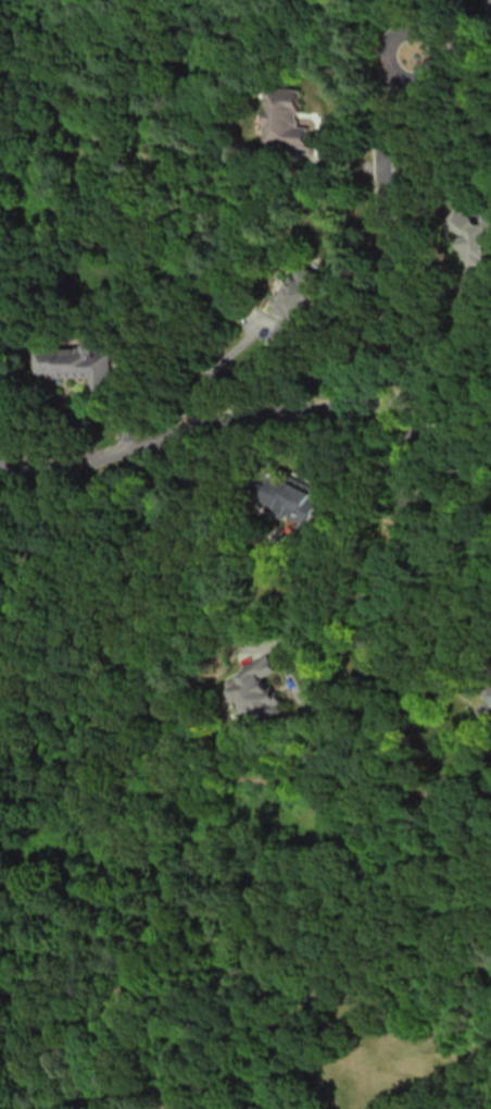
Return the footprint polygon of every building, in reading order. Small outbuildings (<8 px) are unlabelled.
[(263,145),(310,147),(311,126),(298,126),(300,89),(266,87),(263,145)] [(479,245),(489,230),(455,207),(443,226),(457,236),(452,244),(464,253),(458,262),(482,279),(490,266),(490,254),(479,245)] [(320,289),(294,274),(281,297),(277,294),(270,306),(282,312),(267,339),(286,350),(320,289)] [(52,377),(90,378),(90,387),(102,387),(103,347),(48,346),(48,352),(34,352),(33,373),(52,373),(52,377)] [(259,500),(280,509),(279,512),(310,526),(320,502),(313,499),(316,492),(287,479),(285,484),(269,477),(259,500)] [(227,680),(247,724),(281,708),(265,675),(275,670),(267,653),(238,666),(241,673),(227,680)] [(482,706),(490,718),(490,699),(482,706)]
